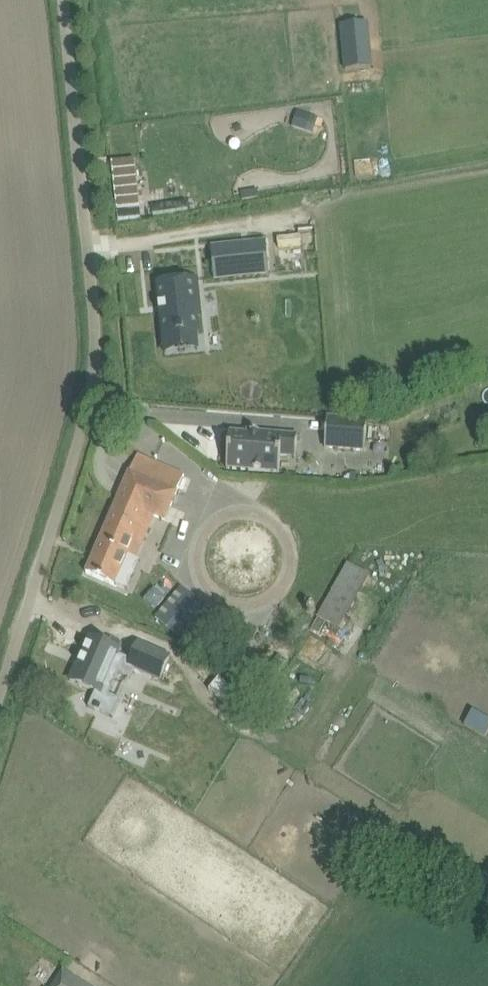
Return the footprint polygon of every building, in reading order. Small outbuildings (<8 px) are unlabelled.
[(363,24),(341,26),(345,69),(367,67),(363,24)] [(135,159),(111,162),(116,209),(140,207),(135,159)] [(308,234),(284,235),(285,255),(309,254),(308,234)] [(252,249),(212,253),(215,279),(255,275),(252,249)] [(196,279),(157,284),(163,338),(164,337),(178,335),(178,337),(184,337),(184,335),(198,333),(197,317),(200,316),(196,279)] [(366,419),(327,416),(325,449),(364,452),(366,419)] [(281,455),(296,457),(298,436),(246,431),(246,434),(230,433),(227,469),(279,473),(281,455)] [(164,520),(184,475),(137,455),(86,573),(114,585),(127,555),(135,558),(153,516),(164,520)] [(347,562),(308,632),(331,644),(370,575),(347,562)] [(181,640),(207,609),(179,586),(154,617),(181,640)] [(76,665),(69,680),(95,690),(88,707),(112,718),(120,700),(109,695),(119,674),(130,679),(134,669),(160,681),(170,657),(137,643),(130,659),(118,654),(119,653),(89,639),(78,666),(76,665)] [(214,686),(209,692),(245,720),(254,709),(233,692),(236,689),(202,661),(194,669),(214,686)] [(63,969),(52,985),(89,985),(63,969)]
